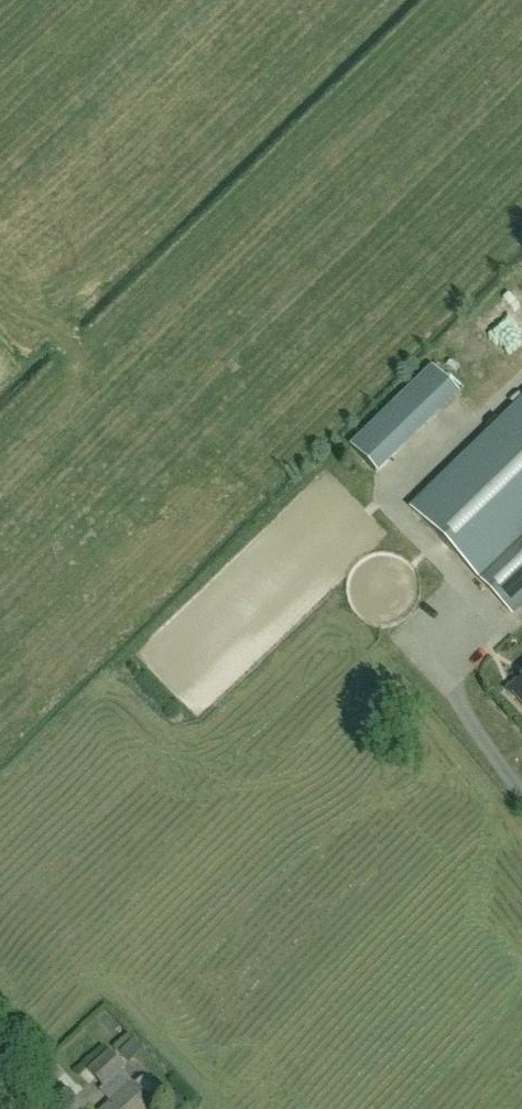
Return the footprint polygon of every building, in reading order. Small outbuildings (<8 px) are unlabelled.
[(350,447),(375,472),(455,395),(430,370),(350,447)] [(458,558),(511,613),(521,603),(521,403),(412,510),(458,558)] [(521,678),(506,692),(521,709),(521,678)] [(120,1054),(128,1063),(139,1053),(131,1044),(120,1054)] [(111,1105),(106,1108),(152,1108),(153,1108),(121,1072),(124,1070),(109,1053),(89,1072),(109,1095),(105,1099),(111,1105)]
